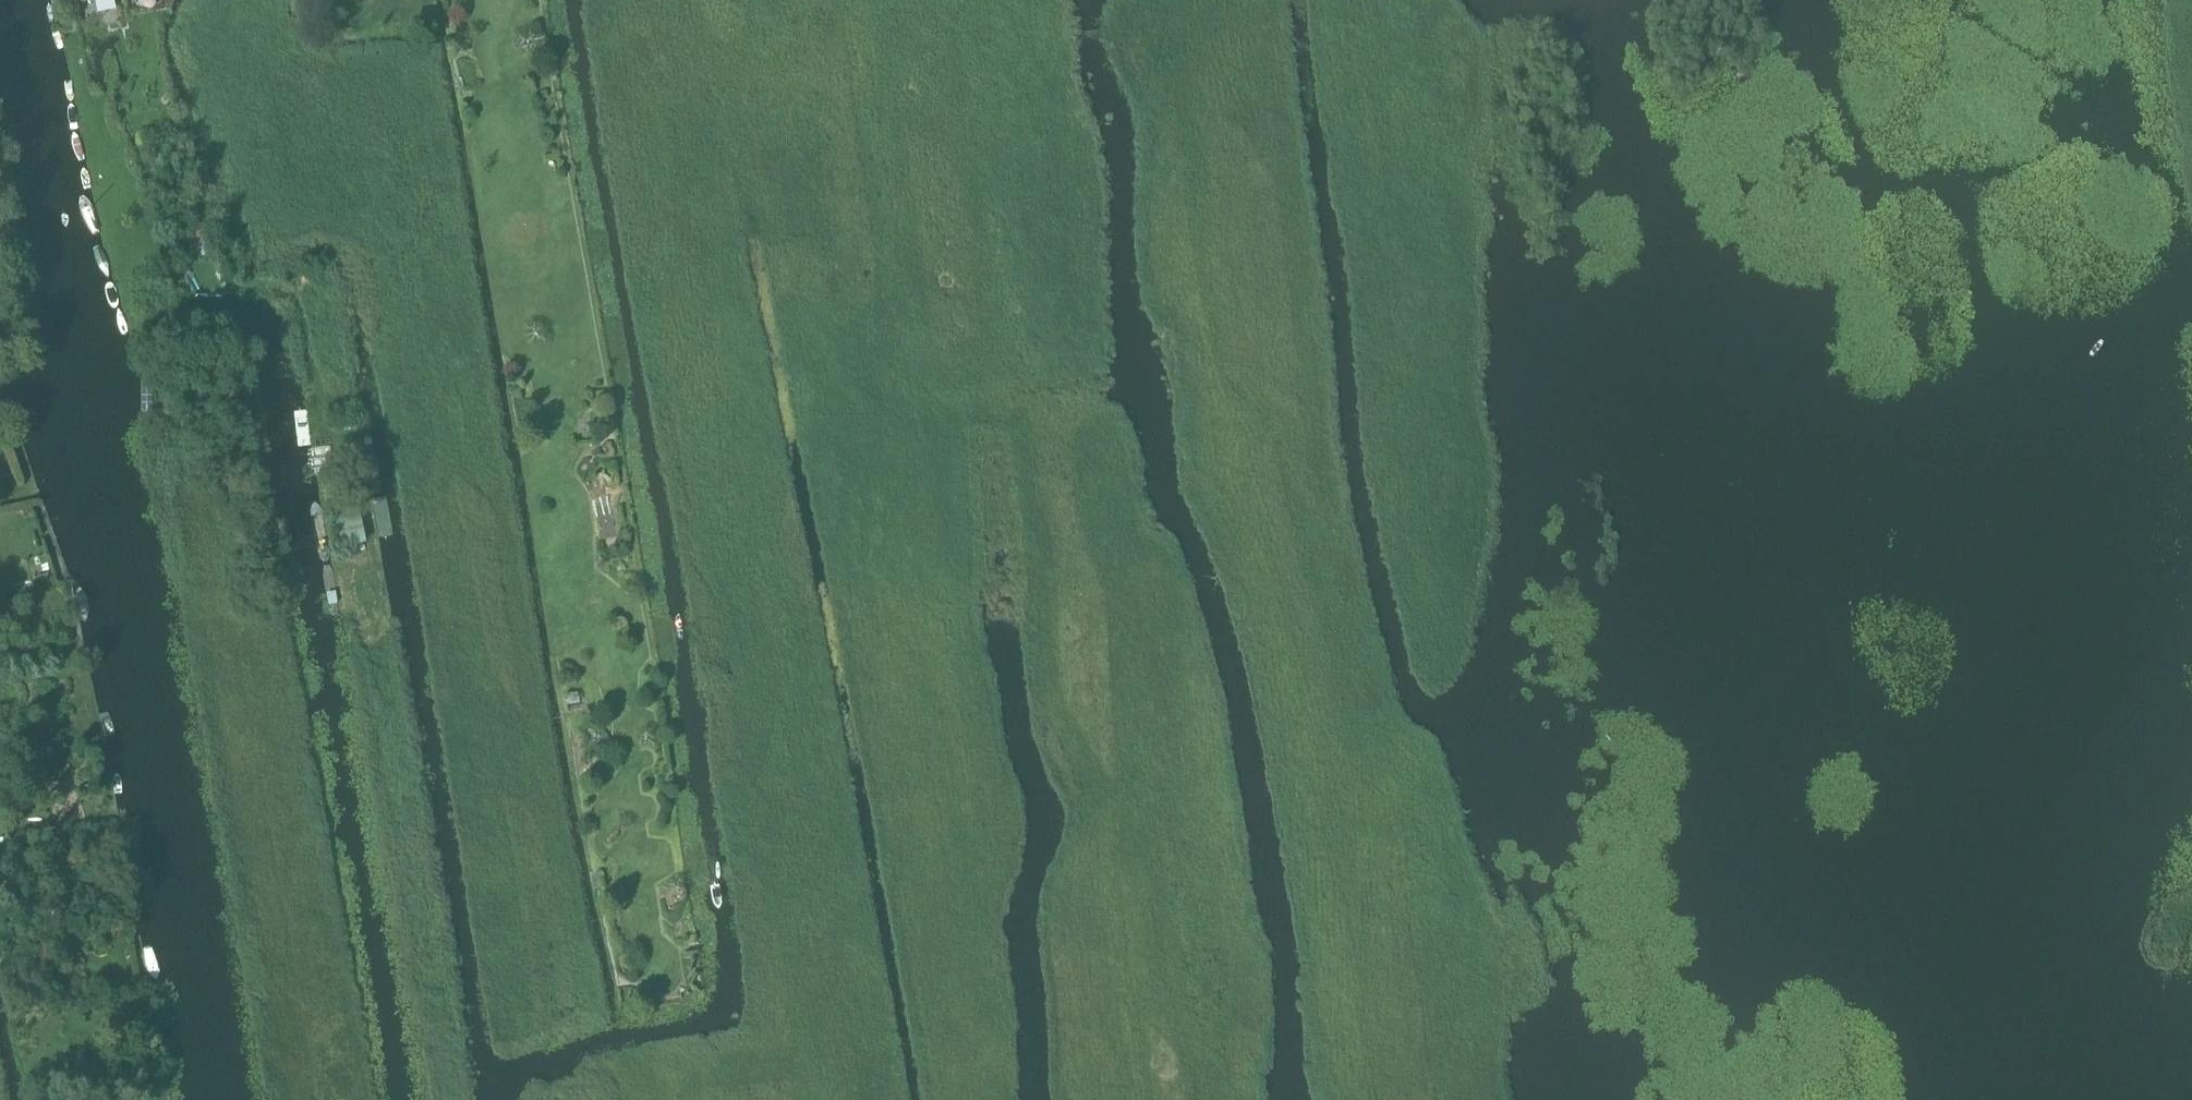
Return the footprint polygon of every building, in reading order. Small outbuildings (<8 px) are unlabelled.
[(138,14),(135,0),(126,0),(130,16),(138,14)] [(169,8),(168,0),(158,0),(160,10),(169,8)] [(212,229),(191,234),(196,253),(217,248),(212,229)]
